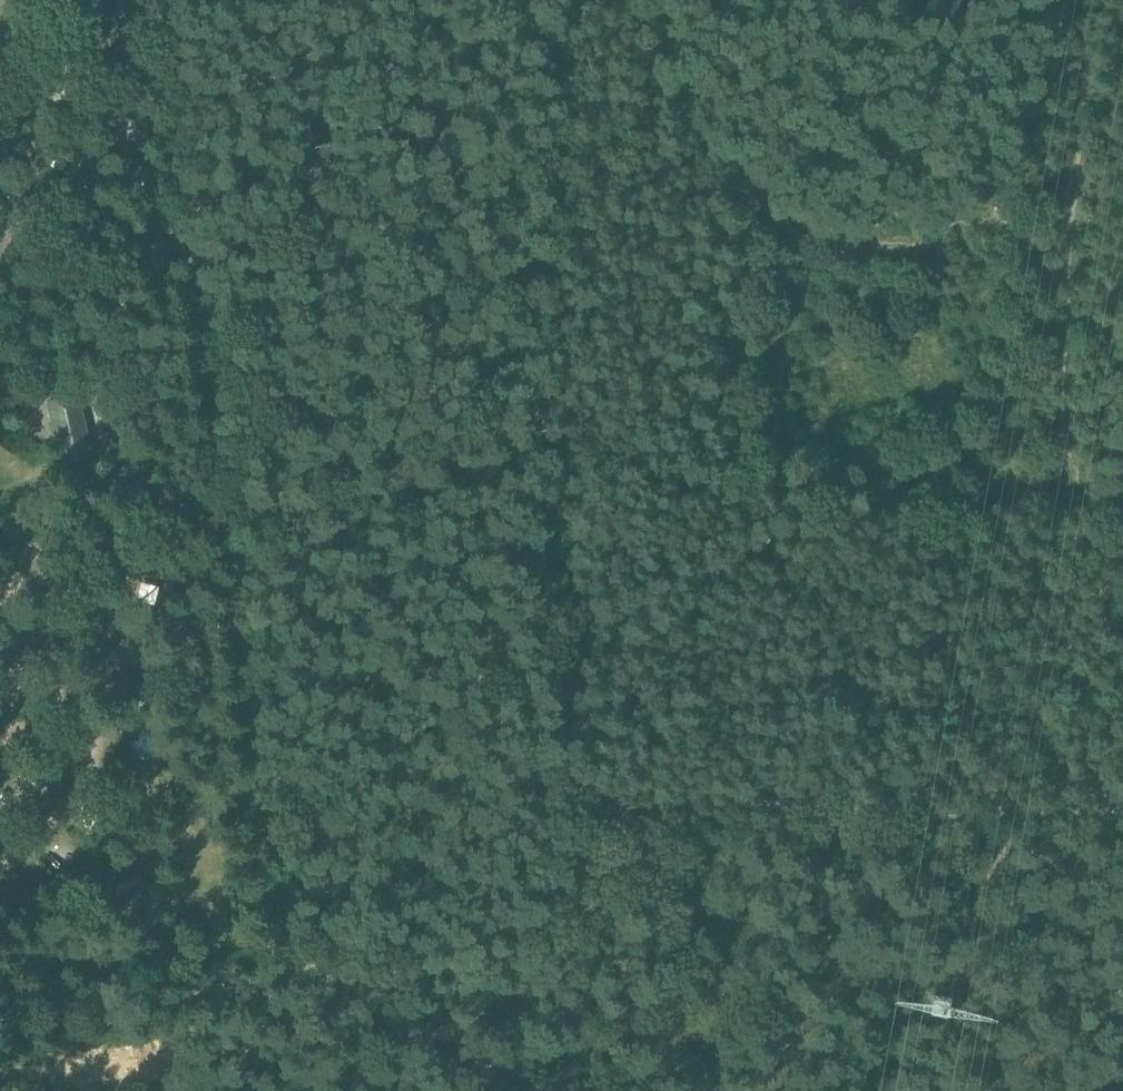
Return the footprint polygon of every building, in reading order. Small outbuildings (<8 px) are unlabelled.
[(72,402),(42,410),(57,469),(87,462),(86,457),(72,402)]
